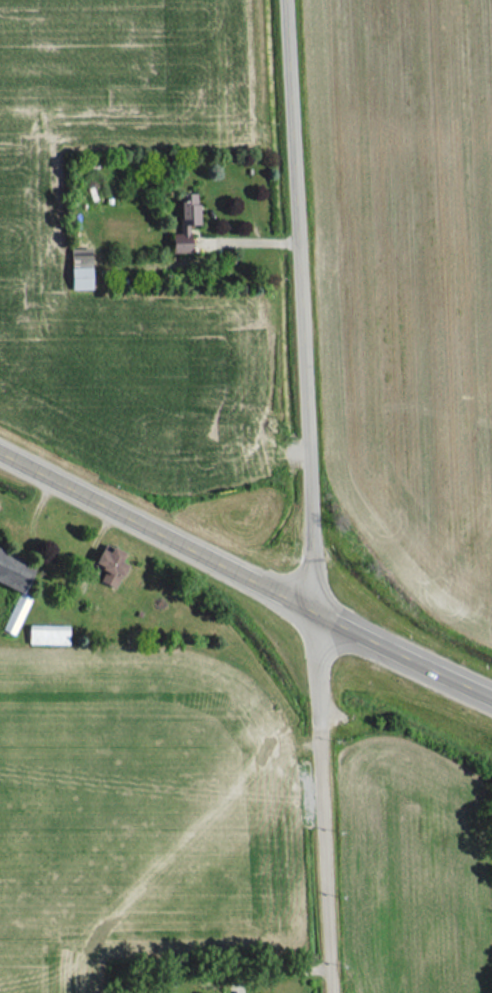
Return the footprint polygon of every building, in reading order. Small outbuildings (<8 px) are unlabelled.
[(196,193),(181,194),(181,224),(197,224),(196,193)] [(70,249),(70,290),(90,289),(90,248),(70,249)] [(126,564),(121,561),(125,552),(111,546),(109,552),(101,548),(94,563),(104,568),(98,580),(115,588),(126,564)] [(16,589),(2,629),(13,633),(27,597),(22,595),(34,564),(0,551),(0,583),(16,589)] [(67,626),(27,625),(27,644),(67,645),(67,626)]
